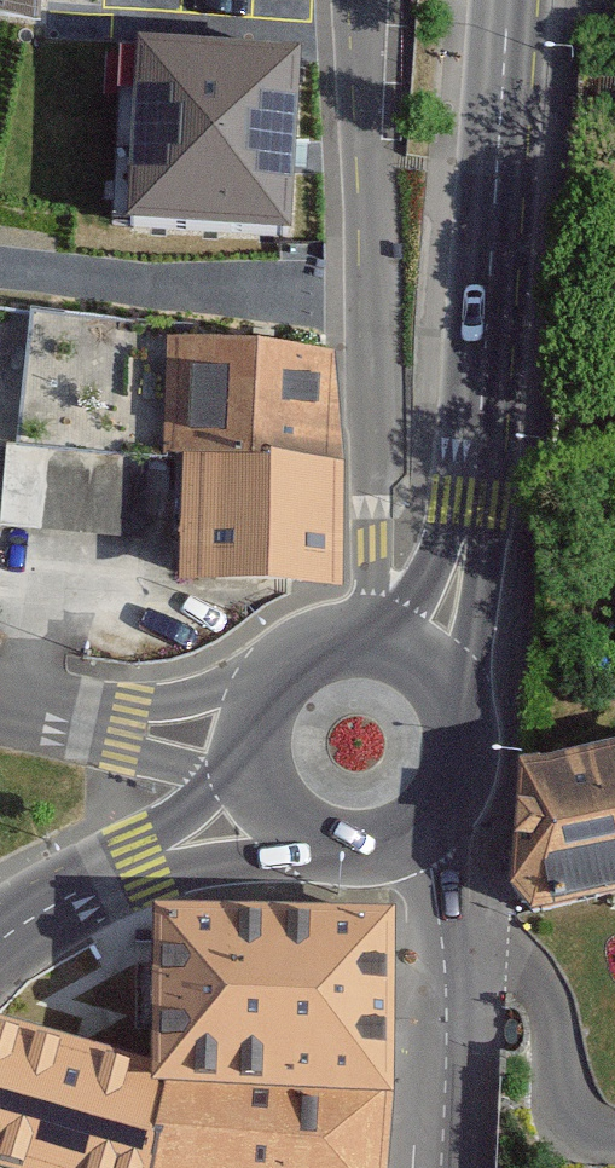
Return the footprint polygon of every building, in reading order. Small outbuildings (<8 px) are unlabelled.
[(36,19),(39,0),(0,0),(0,14),(36,19)] [(299,62),(137,55),(129,229),(291,236),(299,62)] [(182,353),(184,324),(0,316),(0,444),(7,444),(4,526),(143,532),(146,458),(185,459),(184,574),(337,580),(334,363),(182,353)] [(519,773),(514,892),(536,913),(614,896),(614,753),(519,773)] [(393,918),(158,917),(154,1065),(392,1061),(393,918)] [(0,1020),(0,1159),(27,1167),(142,1167),(154,1065),(0,1020)] [(392,1061),(154,1065),(142,1167),(385,1167),(392,1061)]
